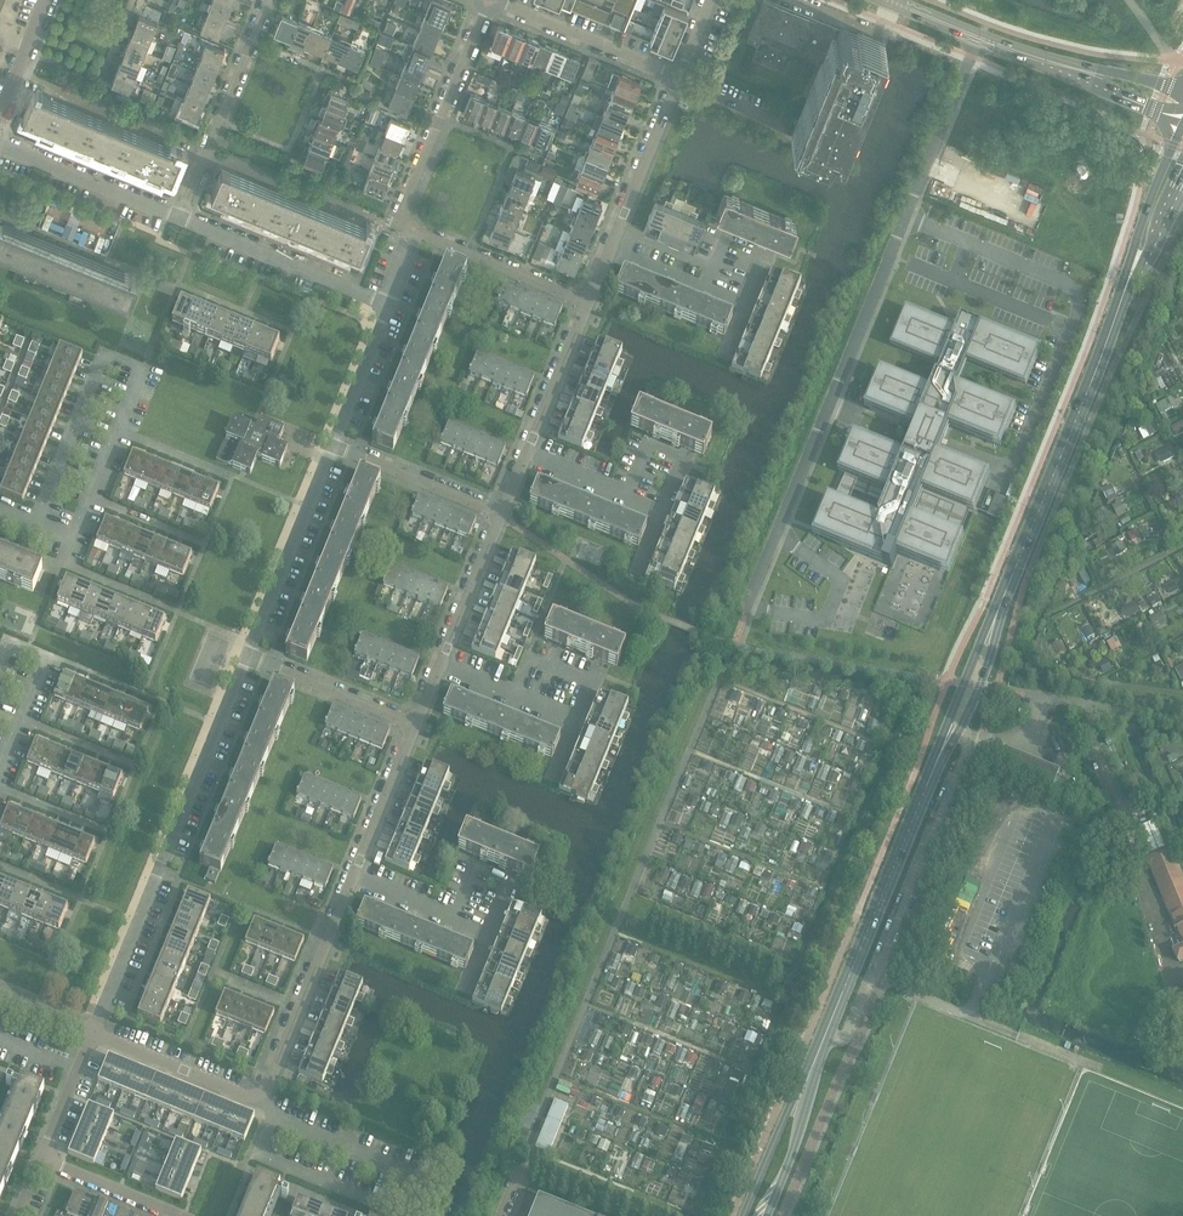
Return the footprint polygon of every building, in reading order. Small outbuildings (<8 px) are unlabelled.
[(230,10),(234,0),(213,0),(212,3),(230,10)] [(426,15),(443,22),(450,6),(435,0),(432,0),(426,15)] [(684,3),(679,0),(676,6),(682,8),(684,3)] [(793,137),(827,151),(829,144),(841,149),(883,44),(862,35),(861,37),(849,32),(850,31),(841,27),(837,35),(830,32),(831,30),(821,26),(821,28),(812,25),(814,20),(766,0),(762,0),(746,40),(757,44),(762,32),(819,55),(817,60),(819,61),(820,58),(824,60),(793,137)] [(212,3),(206,17),(224,24),(230,10),(212,3)] [(688,15),(665,5),(660,18),(682,27),(688,15)] [(615,12),(610,23),(620,27),(624,16),(615,12)] [(355,34),(360,20),(341,14),(336,27),(355,34)] [(438,35),(443,22),(426,15),(418,33),(427,37),(429,31),(438,35)] [(140,16),(134,30),(152,37),(158,24),(140,16)] [(274,34),(291,41),(298,23),(282,16),(274,34)] [(219,37),(224,24),(206,17),(201,30),(219,37)] [(677,39),(682,27),(660,18),(655,30),(677,39)] [(395,32),(397,23),(388,21),(386,30),(395,32)] [(633,25),(628,22),(625,31),(630,33),(633,25)] [(312,29),(298,23),(291,41),(311,49),(315,38),(309,36),(312,29)] [(491,45),(506,50),(513,32),(499,26),(491,45)] [(311,49),(324,54),(331,37),(312,29),(309,36),(315,38),(311,49)] [(134,30),(128,44),(146,51),(152,37),(134,30)] [(650,43),(672,52),(677,39),(655,30),(650,43)] [(418,33),(413,45),(431,53),(438,35),(429,31),(427,37),(418,33)] [(526,37),(513,32),(506,50),(519,56),(526,37)] [(381,41),(391,45),(395,37),(384,33),(381,41)] [(351,45),(331,37),(324,54),(338,60),(342,49),(348,52),(351,45)] [(540,43),(526,37),(519,56),(532,61),(540,43)] [(413,45),(409,43),(404,56),(408,58),(406,63),(415,67),(417,62),(426,66),(431,53),(413,45)] [(553,48),(540,43),(532,61),(546,67),(553,48)] [(141,65),(146,51),(128,44),(123,57),(141,65)] [(207,44),(201,58),(219,65),(225,51),(207,44)] [(365,50),(351,45),(348,52),(342,49),(338,60),(358,68),(365,50)] [(375,48),(372,63),(382,65),(385,50),(375,48)] [(567,54),(553,48),(546,67),(559,72),(567,54)] [(580,59),(567,54),(559,72),(573,78),(580,59)] [(135,78),(141,65),(123,57),(117,71),(135,78)] [(201,58),(196,71),(214,79),(219,65),(201,58)] [(594,77),(598,60),(589,58),(585,75),(594,77)] [(406,63),(401,76),(419,83),(426,66),(417,62),(415,67),(406,63)] [(130,92),(135,78),(117,71),(111,85),(130,92)] [(208,92),(214,79),(196,71),(190,84),(208,92)] [(640,84),(613,73),(608,87),(614,89),(634,97),(640,84)] [(413,96),(419,83),(401,76),(394,94),(403,98),(405,93),(413,96)] [(575,111),(590,83),(583,79),(568,107),(575,111)] [(190,84),(185,98),(203,106),(208,92),(190,84)] [(24,117),(84,142),(173,178),(179,163),(184,164),(186,153),(42,94),(44,88),(38,86),(36,92),(33,90),(27,99),(30,101),(24,117)] [(614,89),(608,102),(629,111),(634,97),(614,89)] [(403,98),(394,94),(388,107),(406,114),(413,96),(405,93),(403,98)] [(563,114),(570,95),(564,93),(557,111),(563,114)] [(330,94),(325,107),(343,115),(349,101),(330,94)] [(478,117),(485,99),(471,94),(464,111),(478,117)] [(203,106),(185,98),(179,112),(197,119),(203,106)] [(478,117),(492,123),(499,105),(485,99),(478,117)] [(608,102),(602,116),(623,125),(629,111),(608,102)] [(499,105),(492,123),(505,128),(512,110),(499,105)] [(338,128),(341,130),(343,128),(347,119),(346,116),(343,115),(325,107),(319,121),(338,128)] [(505,128),(518,133),(526,116),(512,110),(505,128)] [(526,116),(518,133),(532,139),(539,121),(526,116)] [(602,116),(597,129),(618,138),(623,125),(602,116)] [(391,119),(386,132),(404,140),(409,126),(391,119)] [(332,142),(338,128),(319,121),(313,134),(332,142)] [(553,126),(539,121),(532,139),(545,144),(553,126)] [(597,129),(592,143),(612,151),(618,138),(597,129)] [(386,132),(380,146),(398,153),(404,140),(386,132)] [(327,155),(332,142),(313,134),(308,148),(327,155)] [(592,143),(586,156),(607,164),(612,151),(592,143)] [(380,146),(374,159),(393,167),(398,153),(380,146)] [(321,170),(327,155),(308,148),(302,162),(321,170)] [(586,156),(581,169),(601,178),(607,164),(586,156)] [(526,166),(538,171),(541,162),(529,158),(526,166)] [(374,159),(369,173),(387,180),(393,167),(374,159)] [(545,164),(541,173),(554,178),(558,169),(545,164)] [(211,194),(342,248),(361,255),(367,240),(371,240),(373,230),(370,229),(372,224),(367,222),(365,227),(218,167),(213,176),(218,179),(211,194)] [(596,192),(601,178),(581,169),(575,184),(596,192)] [(517,170),(509,190),(517,194),(519,188),(529,192),(535,178),(517,170)] [(381,194),(387,180),(369,173),(363,187),(381,194)] [(549,199),(565,202),(569,185),(553,181),(549,199)] [(509,190),(503,204),(521,211),(529,192),(519,188),(517,194),(509,190)] [(753,230),(761,209),(724,195),(718,210),(717,209),(717,211),(717,212),(716,215),(753,230)] [(584,198),(578,212),(586,215),(583,221),(594,225),(602,205),(584,198)] [(655,201),(643,230),(656,235),(670,202),(665,200),(663,204),(655,201)] [(670,202),(656,235),(668,240),(680,211),(672,208),(674,204),(670,202)] [(680,211),(668,240),(680,245),(694,212),(696,207),(684,202),(680,211)] [(513,231),(521,211),(503,204),(497,218),(506,221),(504,228),(513,231)] [(753,230),(759,232),(789,245),(790,241),(791,242),(792,240),(791,240),(797,224),(761,209),(753,230)] [(588,239),(594,225),(583,221),(586,215),(578,212),(570,231),(588,239)] [(694,212),(680,245),(693,251),(705,221),(697,218),(699,214),(694,212)] [(506,221),(497,218),(489,238),(507,245),(513,231),(504,228),(506,221)] [(138,282),(0,226),(0,251),(129,304),(138,282)] [(583,253),(588,239),(570,231),(562,251),(569,254),(572,249),(583,253)] [(920,246),(915,259),(936,267),(941,254),(920,246)] [(569,254),(562,251),(556,266),(575,273),(583,253),(572,249),(569,254)] [(446,261),(431,297),(452,306),(467,270),(452,263),(450,262),(450,263),(446,261)] [(651,307),(660,286),(623,271),(617,286),(616,286),(616,288),(615,292),(651,307)] [(797,292),(800,283),(771,271),(766,284),(800,298),(802,294),(797,292)] [(912,275),(909,281),(936,292),(939,285),(912,275)] [(798,301),(800,298),(766,284),(761,296),(790,308),(794,299),(798,301)] [(509,310),(517,290),(505,285),(499,301),(498,300),(497,302),(498,303),(497,305),(509,310)] [(687,321),(696,301),(660,286),(651,307),(687,321)] [(509,310),(520,315),(528,295),(517,290),(509,310)] [(539,299),(528,295),(520,315),(531,319),(539,299)] [(787,316),(790,308),(761,296),(756,308),(790,322),(792,318),(787,316)] [(431,297),(416,334),(437,342),(452,306),(431,297)] [(551,304),(539,299),(531,319),(543,324),(551,304)] [(181,300),(172,323),(185,328),(194,305),(181,300)] [(732,316),(696,301),(687,321),(724,336),(725,333),(726,333),(727,331),(726,331),(732,316)] [(562,309),(551,304),(543,324),(554,329),(562,309)] [(194,305),(185,328),(197,333),(206,310),(194,305)] [(756,308),(751,320),(780,332),(784,324),(789,326),(790,322),(756,308)] [(206,310),(197,333),(209,338),(218,315),(206,310)] [(218,315),(209,338),(221,343),(230,320),(218,315)] [(846,474),(834,500),(830,499),(821,521),(822,521),(820,526),(819,528),(820,530),(821,532),(824,534),(827,536),(831,538),(849,544),(848,546),(873,556),(885,561),(884,564),(892,567),(899,551),(917,559),(918,556),(935,564),(939,566),(943,567),(947,568),(949,567),(950,566),(951,564),(953,559),(954,560),(963,537),(958,535),(969,508),(974,510),(983,488),(985,483),(985,481),(985,479),(983,477),(980,475),(977,473),(973,472),(970,471),(971,469),(937,455),(950,424),(968,432),(970,429),(987,438),(991,439),(994,440),(998,441),(1000,440),(1002,439),(1003,437),(1005,433),(1006,433),(1015,411),(956,386),(967,359),(1026,384),(1035,361),(1034,361),(1036,356),(1037,354),(1036,352),(1035,350),(1032,348),(1029,346),(1025,345),(1007,339),(1008,336),(964,318),(958,332),(940,324),(938,326),(921,318),(917,317),(913,315),(910,315),(908,315),(906,316),(905,318),(903,323),(902,323),(893,345),(944,366),(933,393),(882,372),(873,394),(871,399),(871,401),(872,403),(873,405),(876,407),(879,409),(883,411),(901,417),(900,420),(919,427),(906,458),(871,444),(871,446),(862,442),(858,442),(856,442),(854,443),(853,445),(851,450),(850,450),(841,472),(846,474)] [(230,320),(221,343),(233,348),(242,325),(230,320)] [(777,340),(780,332),(751,320),(746,332),(780,346),(782,342),(777,340)] [(242,325),(233,348),(245,353),(254,330),(242,325)] [(245,353),(243,357),(255,362),(257,358),(267,335),(254,330),(245,353)] [(779,350),(780,346),(746,332),(741,344),(770,356),(774,348),(779,350)] [(437,342),(416,334),(402,370),(422,379),(437,342)] [(267,335),(257,358),(270,363),(279,340),(267,335)] [(22,345),(24,340),(16,337),(14,342),(22,345)] [(175,351),(178,343),(173,341),(170,349),(175,351)] [(22,345),(14,342),(13,346),(21,350),(22,345)] [(618,360),(622,351),(598,342),(594,352),(593,354),(621,366),(623,362),(618,360)] [(32,343),(30,348),(38,351),(40,346),(32,343)] [(175,351),(180,353),(183,345),(178,343),(175,351)] [(767,364),(770,356),(741,344),(736,356),(770,370),(772,366),(767,364)] [(83,355),(60,345),(55,358),(77,367),(83,355)] [(38,351),(30,348),(28,353),(36,356),(38,351)] [(199,361),(202,353),(198,351),(194,359),(199,361)] [(199,361),(204,363),(207,355),(202,353),(199,361)] [(593,354),(592,357),(588,366),(612,376),(615,368),(620,370),(621,366),(593,354)] [(480,379),(488,360),(477,355),(471,370),(470,370),(469,372),(470,372),(469,375),(480,379)] [(769,374),(770,370),(736,356),(731,369),(760,381),(764,372),(769,374)] [(50,370),(72,379),(77,367),(55,358),(50,370)] [(480,379),(492,384),(500,365),(488,360),(480,379)] [(5,366),(13,369),(15,364),(7,361),(5,366)] [(227,363),(222,361),(218,369),(223,371),(227,363)] [(223,371),(228,373),(231,365),(227,363),(223,371)] [(511,369),(500,365),(492,384),(503,389),(511,369)] [(3,371),(11,374),(13,369),(5,366),(3,371)] [(588,366),(584,376),(583,379),(611,390),(613,387),(608,385),(612,376),(588,366)] [(20,372),(28,375),(30,371),(22,367),(20,372)] [(503,389),(514,393),(522,374),(511,369),(503,389)] [(72,379),(50,370),(45,382),(67,392),(72,379)] [(402,370),(387,406),(408,415),(422,379),(402,370)] [(248,381),(251,373),(246,371),(243,379),(248,381)] [(26,380),(28,375),(20,372),(18,377),(26,380)] [(248,381),(252,383),(256,375),(251,373),(248,381)] [(526,398),(534,378),(522,374),(514,393),(526,398)] [(583,379),(582,381),(578,391),(602,400),(605,392),(610,394),(611,390),(583,379)] [(62,404),(67,392),(45,382),(40,394),(62,404)] [(1157,383),(1148,388),(1152,395),(1161,390),(1157,383)] [(578,391),(574,401),(573,403),(602,415),(603,411),(598,409),(602,400),(578,391)] [(12,392),(10,396),(18,400),(20,395),(12,392)] [(62,404),(40,394),(35,407),(57,416),(62,404)] [(18,400),(10,396),(8,401),(16,405),(18,400)] [(1157,403),(1161,413),(1176,407),(1172,397),(1157,403)] [(573,403),(572,405),(568,415),(592,425),(595,416),(600,419),(602,415),(573,403)] [(630,426),(645,432),(666,441),(674,420),(638,405),(632,420),(631,420),(630,422),(631,422),(630,426)] [(408,415),(387,406),(372,443),(375,444),(375,445),(377,446),(377,445),(393,451),(408,415)] [(52,428),(57,416),(35,407),(30,419),(52,428)] [(568,415),(564,425),(563,427),(592,439),(593,435),(588,433),(592,425),(568,415)] [(0,421),(8,424),(10,419),(2,416),(0,421)] [(52,428),(30,419),(25,431),(47,441),(52,428)] [(224,442),(216,461),(227,466),(228,464),(232,466),(232,467),(232,468),(233,467),(241,471),(245,473),(250,475),(251,474),(250,474),(254,466),(257,457),(262,459),(261,461),(262,461),(275,466),(280,468),(283,459),(287,450),(276,445),(278,441),(279,441),(284,430),(259,420),(255,430),(251,428),(251,427),(233,419),(233,420),(228,433),(227,433),(225,438),(226,438),(224,443),(224,442)] [(711,435),(674,420),(666,441),(703,456),(704,452),(705,453),(706,451),(705,450),(711,435)] [(1155,422),(1144,428),(1150,437),(1160,432),(1155,422)] [(1171,429),(1176,437),(1182,433),(1182,422),(1171,429)] [(440,444),(452,449),(460,429),(448,425),(442,440),(441,439),(440,441),(441,442),(440,444)] [(563,427),(562,430),(558,440),(581,450),(585,441),(590,443),(592,439),(563,427)] [(452,449),(463,454),(471,434),(460,429),(452,449)] [(42,453),(47,441),(25,431),(20,443),(42,453)] [(463,454),(474,458),(482,439),(471,434),(463,454)] [(474,458),(486,463),(494,443),(482,439),(474,458)] [(42,453),(20,443),(15,455),(37,465),(42,453)] [(497,468),(505,448),(494,443),(486,463),(497,468)] [(1168,450),(1157,455),(1162,465),(1173,459),(1168,450)] [(133,452),(123,475),(136,480),(145,458),(133,452)] [(32,477),(37,465),(15,455),(10,468),(32,477)] [(145,458),(136,480),(148,485),(158,463),(145,458)] [(158,463),(148,485),(160,490),(170,468),(158,463)] [(32,477),(10,468),(5,480),(28,489),(32,477)] [(170,468),(160,490),(173,495),(182,473),(170,468)] [(363,474),(360,472),(345,509),(366,517),(381,481),(365,475),(365,474),(364,473),(363,474)] [(182,473),(173,495),(185,500),(194,478),(182,473)] [(194,478),(185,500),(197,505),(206,483),(194,478)] [(5,480),(0,491),(0,493),(22,502),(28,489),(5,480)] [(573,496),(565,493),(537,482),(531,497),(530,497),(529,499),(530,499),(529,503),(565,517),(573,496)] [(714,493),(713,493),(685,482),(680,494),(714,508),(715,504),(710,502),(714,493)] [(206,483),(197,505),(210,510),(219,488),(206,483)] [(1111,486),(1102,491),(1107,500),(1116,495),(1111,486)] [(122,493),(117,491),(114,499),(119,501),(122,493)] [(1000,521),(1009,500),(989,492),(980,513),(1000,521)] [(712,512),(714,508),(680,494),(675,506),(704,518),(707,510),(712,512)] [(609,511),(573,496),(565,517),(601,532),(609,511)] [(411,516),(423,521),(431,501),(419,497),(413,512),(412,511),(411,513),(412,514),(411,516)] [(139,509),(142,501),(137,499),(134,507),(139,509)] [(431,501),(423,521),(434,526),(442,506),(431,501)] [(1121,503),(1113,507),(1117,516),(1125,512),(1121,503)] [(442,506),(434,526),(445,530),(453,511),(442,506)] [(675,506),(670,519),(704,533),(705,529),(701,527),(704,518),(675,506)] [(163,519),(166,511),(161,509),(158,517),(163,519)] [(366,517),(345,509),(330,545),(351,553),(366,517)] [(453,511),(445,530),(456,535),(464,515),(453,511)] [(646,526),(625,517),(609,511),(601,532),(638,547),(639,544),(640,544),(641,542),(640,542),(646,526)] [(464,515),(456,535),(468,540),(476,520),(464,515)] [(109,547),(118,524),(105,519),(96,541),(109,547)] [(190,521),(185,519),(182,527),(187,529),(190,521)] [(670,519),(665,531),(694,543),(697,534),(702,536),(704,533),(670,519)] [(121,552),(130,529),(118,524),(109,547),(121,552)] [(133,557),(142,534),(130,529),(121,552),(133,557)] [(1136,530),(1128,534),(1132,543),(1140,539),(1136,530)] [(665,531),(660,543),(694,557),(696,553),(691,551),(694,543),(665,531)] [(142,534),(133,557),(145,562),(155,539),(142,534)] [(155,539),(145,562),(158,567),(167,544),(155,539)] [(660,543),(655,555),(684,567),(688,559),(692,561),(694,557),(660,543)] [(1117,557),(1126,552),(1121,543),(1112,548),(1117,557)] [(170,572),(179,549),(167,544),(158,567),(170,572)] [(351,553),(330,545),(315,581),(336,590),(351,553)] [(179,549),(170,572),(182,577),(192,554),(179,549)] [(33,592),(42,570),(0,553),(0,579),(33,592)] [(530,575),(535,562),(511,553),(507,563),(506,565),(530,575)] [(655,555),(650,567),(684,581),(686,577),(681,575),(684,567),(655,555)] [(95,559),(90,557),(86,565),(91,567),(95,559)] [(1082,564),(1074,567),(1079,576),(1086,572),(1082,564)] [(107,573),(111,575),(115,567),(110,565),(107,573)] [(506,565),(505,568),(501,577),(525,587),(530,575),(506,565)] [(403,571),(390,566),(384,581),(383,583),(384,583),(382,586),(395,591),(403,571)] [(119,569),(115,567),(111,575),(116,577),(119,569)] [(683,585),(684,581),(650,567),(645,580),(674,592),(678,583),(683,585)] [(414,576),(403,571),(395,591),(406,595),(414,576)] [(131,583),(136,585),(139,577),(134,575),(131,583)] [(425,580),(414,576),(406,595),(417,600),(425,580)] [(136,585),(140,587),(144,579),(139,577),(136,585)] [(501,577),(497,587),(496,590),(520,599),(525,587),(501,577)] [(70,608),(79,585),(66,580),(57,603),(70,608)] [(436,585),(425,580),(417,600),(428,605),(436,585)] [(336,590),(315,581),(300,618),(321,626),(336,590)] [(1174,582),(1166,587),(1170,596),(1179,591),(1174,582)] [(91,590),(79,585),(70,608),(82,613),(91,590)] [(155,593),(160,595),(163,587),(158,585),(155,593)] [(448,590),(436,585),(428,605),(440,609),(448,590)] [(160,595),(165,597),(168,589),(163,587),(160,595)] [(91,590),(82,613),(94,618),(103,595),(91,590)] [(496,590),(495,592),(491,602),(515,611),(520,599),(496,590)] [(115,600),(103,595),(94,618),(106,623),(115,600)] [(1157,595),(1148,599),(1153,607),(1161,603),(1157,595)] [(106,623),(118,628),(128,605),(115,600),(106,623)] [(491,602),(487,611),(486,614),(510,624),(515,611),(491,602)] [(1134,604),(1121,610),(1125,618),(1138,612),(1134,604)] [(140,610),(128,605),(118,628),(130,633),(140,610)] [(130,633),(143,638),(152,615),(140,610),(130,633)] [(1159,613),(1149,619),(1155,631),(1166,625),(1159,613)] [(486,614),(485,616),(481,626),(505,636),(510,624),(486,614)] [(165,620),(152,615),(143,638),(155,643),(165,620)] [(543,637),(580,652),(588,631),(552,616),(546,632),(545,631),(544,633),(545,634),(544,636),(543,637)] [(300,618),(286,654),(289,655),(289,656),(291,657),(291,656),(306,662),(321,626),(300,618)] [(59,621),(55,629),(60,631),(63,623),(59,621)] [(60,631),(65,633),(68,625),(63,623),(60,631)] [(481,626),(477,636),(476,638),(500,648),(505,636),(481,626)] [(1090,626),(1082,629),(1087,640),(1096,636),(1092,627),(1090,628),(1090,626)] [(83,631),(80,639),(84,641),(88,633),(83,631)] [(580,652),(611,665),(617,667),(618,664),(619,664),(620,662),(619,662),(625,646),(588,631),(580,652)] [(84,641),(89,643),(92,635),(88,633),(84,641)] [(366,660),(374,641),(362,636),(356,651),(355,651),(354,652),(355,653),(354,655),(366,660)] [(1116,637),(1107,642),(1114,654),(1123,649),(1116,637)] [(476,638),(475,641),(471,651),(495,661),(500,648),(476,638)] [(1062,638),(1054,644),(1060,655),(1069,650),(1062,638)] [(107,641),(104,649),(109,651),(112,643),(107,641)] [(377,665),(385,645),(374,641),(366,660),(377,665)] [(109,651),(113,653),(117,645),(112,643),(109,651)] [(388,670),(396,650),(385,645),(377,665),(388,670)] [(400,674),(407,655),(396,650),(388,670),(400,674)] [(131,651),(128,659),(133,661),(136,653),(131,651)] [(133,661),(138,663),(141,655),(136,653),(133,661)] [(411,679),(419,659),(407,655),(400,674),(411,679)] [(1159,657),(1153,660),(1159,670),(1165,667),(1159,657)] [(1106,661),(1099,665),(1104,674),(1111,670),(1106,661)] [(63,674),(54,697),(66,702),(76,679),(63,674)] [(88,684),(76,679),(66,702),(78,707),(88,684)] [(788,685),(779,681),(776,689),(784,693),(788,685)] [(277,685),(274,683),(259,720),(280,728),(294,692),(279,686),(279,685),(277,684),(277,685)] [(88,684),(78,707),(91,712),(100,689),(88,684)] [(112,694),(100,689),(91,712),(103,717),(112,694)] [(822,692),(815,689),(812,695),(820,698),(822,692)] [(599,692),(594,705),(628,719),(629,715),(624,713),(628,704),(599,693),(599,692)] [(850,695),(842,692),(839,700),(846,703),(850,695)] [(487,708),(462,698),(451,693),(444,708),(443,710),(444,710),(442,714),(479,729),(487,708)] [(741,696),(734,693),(730,701),(738,705),(741,696)] [(103,717),(115,722),(124,699),(112,694),(103,717)] [(874,700),(866,696),(862,704),(871,707),(874,700)] [(818,701),(812,698),(808,709),(814,711),(818,701)] [(136,704),(124,699),(115,722),(127,727),(136,704)] [(763,705),(756,702),(752,710),(759,713),(763,705)] [(776,706),(769,703),(766,710),(773,713),(776,706)] [(136,704),(127,727),(140,732),(149,709),(136,704)] [(594,705),(589,717),(618,729),(621,721),(626,723),(628,719),(594,705)] [(337,732),(345,713),(333,708),(327,722),(326,722),(325,724),(326,724),(325,727),(337,732)] [(523,723),(515,719),(487,708),(479,729),(515,744),(523,723)] [(44,720),(49,722),(52,714),(47,712),(44,720)] [(868,714),(862,712),(858,721),(864,723),(868,714)] [(356,717),(345,713),(337,732),(348,737),(356,717)] [(738,716),(735,724),(740,727),(743,718),(738,716)] [(367,722),(356,717),(348,737),(359,741),(367,722)] [(589,717),(584,729),(618,743),(619,740),(614,738),(618,729),(589,717)] [(67,720),(64,728),(69,730),(72,722),(67,720)] [(259,720),(244,756),(265,764),(280,728),(259,720)] [(809,724),(800,720),(797,727),(806,730),(809,724)] [(879,723),(870,720),(864,734),(873,738),(879,723)] [(69,730),(74,732),(77,724),(72,722),(69,730)] [(378,726),(367,722),(359,741),(370,746),(378,726)] [(515,744),(551,758),(553,755),(554,755),(554,753),(560,738),(523,723),(515,744)] [(390,731),(378,726),(370,746),(382,751),(390,731)] [(727,729),(720,726),(718,732),(725,735),(727,729)] [(584,729),(579,742),(608,753),(611,745),(616,747),(618,743),(584,729)] [(88,738),(93,740),(96,732),(92,730),(88,738)] [(831,733),(824,730),(822,736),(829,739),(831,733)] [(96,732),(93,740),(98,742),(101,734),(96,732)] [(842,735),(836,732),(832,741),(838,744),(842,735)] [(790,737),(783,734),(780,741),(787,744),(790,737)] [(747,746),(750,739),(742,735),(739,742),(747,746)] [(853,741),(845,737),(843,743),(851,746),(853,741)] [(809,755),(815,741),(807,738),(802,752),(809,755)] [(36,740),(26,763),(39,768),(48,745),(36,740)] [(116,740),(113,748),(117,750),(121,742),(116,740)] [(866,744),(859,741),(855,750),(863,753),(866,744)] [(117,750),(122,752),(125,744),(121,742),(117,750)] [(579,742),(574,754),(608,768),(609,764),(604,762),(608,753),(579,742)] [(61,750),(48,745),(39,768),(51,773),(61,750)] [(766,745),(763,752),(770,755),(773,748),(766,745)] [(877,750),(869,747),(866,755),(873,758),(877,750)] [(1052,792),(1061,771),(1006,749),(997,770),(1052,792)] [(61,750),(51,773),(63,778),(73,755),(61,750)] [(777,750),(771,763),(778,766),(783,753),(777,750)] [(1178,757),(1174,751),(1167,754),(1171,761),(1178,757)] [(574,754),(569,766),(598,778),(601,769),(606,771),(608,768),(574,754)] [(795,757),(788,754),(784,762),(792,766),(795,757)] [(85,760),(73,755),(63,778),(76,783),(85,760)] [(244,756),(229,792),(250,801),(265,764),(244,756)] [(800,776),(806,761),(799,758),(793,773),(800,776)] [(85,760),(76,783),(88,788),(97,765),(85,760)] [(713,766),(706,763),(703,770),(710,773),(713,766)] [(806,770),(815,774),(818,767),(809,763),(806,770)] [(445,783),(449,774),(430,766),(425,764),(421,774),(420,777),(449,789),(450,785),(445,783)] [(109,770),(97,765),(88,788),(100,793),(109,770)] [(569,766),(564,778),(598,792),(599,788),(595,786),(598,778),(569,766)] [(824,783),(830,769),(823,766),(817,780),(824,783)] [(109,770),(100,793),(113,798),(122,776),(109,770)] [(840,775),(831,771),(828,778),(838,782),(840,775)] [(736,777),(726,773),(723,780),(733,784),(736,777)] [(308,802),(316,782),(304,777),(298,792),(297,792),(296,794),(297,794),(296,797),(308,802)] [(420,777),(419,779),(415,789),(439,799),(442,791),(447,793),(449,789),(420,777)] [(17,786),(22,788),(25,780),(20,778),(17,786)] [(561,785),(559,790),(559,791),(561,792),(588,803),(591,794),(596,796),(598,792),(564,778),(561,785)] [(687,778),(683,786),(688,789),(692,780),(687,778)] [(862,785),(854,781),(852,787),(859,791),(862,785)] [(316,782),(308,802),(320,806),(328,787),(316,782)] [(757,786),(748,783),(745,791),(753,795),(757,786)] [(40,787),(37,795),(42,797),(45,789),(40,787)] [(331,811),(339,791),(328,787),(320,806),(331,811)] [(42,797),(46,799),(50,791),(45,789),(42,797)] [(415,789),(411,799),(410,801),(439,813),(440,809),(435,807),(439,799),(415,789)] [(350,796),(339,791),(331,811),(342,816),(350,796)] [(779,794),(772,791),(768,800),(775,803),(779,794)] [(229,792),(214,829),(235,837),(250,801),(229,792)] [(824,793),(820,801),(827,803),(830,796),(824,793)] [(353,820),(361,800),(350,796),(342,816),(353,820)] [(64,797),(61,805),(66,807),(69,799),(64,797)] [(698,801),(691,798),(688,806),(695,808),(698,801)] [(66,807),(71,808),(74,800),(69,799),(66,807)] [(410,801),(409,804),(405,813),(429,823),(432,815),(437,817),(439,813),(410,801)] [(711,805),(704,802),(699,813),(707,816),(711,805)] [(801,804),(795,802),(791,811),(798,813),(801,804)] [(89,806),(85,814),(90,817),(93,808),(89,806)] [(806,806),(801,819),(806,822),(812,808),(806,806)] [(0,827),(0,830),(12,834),(21,812),(8,807),(0,827)] [(720,810),(713,807),(710,815),(716,818),(720,810)] [(825,814),(816,810),(813,817),(822,821),(825,814)] [(21,812),(12,834),(24,839),(33,817),(21,812)] [(405,813),(401,823),(400,825),(429,837),(430,833),(425,831),(429,823),(405,813)] [(836,816),(829,813),(826,822),(832,825),(836,816)] [(725,814),(718,829),(725,832),(731,817),(725,814)] [(739,830),(744,819),(735,816),(731,826),(739,830)] [(33,817),(24,839),(36,844),(45,822),(33,817)] [(847,822),(839,819),(836,827),(844,830),(847,822)] [(48,849),(58,827),(45,822),(36,844),(48,849)] [(400,825),(399,828),(395,838),(419,847),(422,839),(427,841),(429,837),(400,825)] [(766,829),(758,825),(754,834),(763,837),(766,829)] [(61,854),(70,832),(58,827),(48,849),(61,854)] [(461,850),(494,863),(502,843),(465,828),(459,843),(458,843),(458,845),(457,848),(461,850)] [(214,829),(199,865),(202,866),(202,867),(204,868),(205,867),(210,869),(220,873),(235,837),(214,829)] [(744,829),(740,839),(747,842),(751,831),(744,829)] [(73,859),(82,837),(70,832),(61,854),(73,859)] [(683,840),(675,836),(672,843),(680,846),(683,840)] [(82,837),(73,859),(86,865),(95,842),(82,837)] [(395,838),(391,847),(390,850),(419,861),(420,858),(415,856),(419,847),(395,838)] [(793,842),(789,852),(795,854),(799,845),(793,842)] [(494,863),(524,876),(530,878),(532,875),(533,873),(532,873),(539,858),(502,843),(494,863)] [(811,847),(802,843),(798,852),(807,856),(811,847)] [(704,848),(695,845),(693,852),(701,855),(704,848)] [(288,852),(276,847),(269,862),(269,861),(268,863),(269,864),(268,866),(280,871),(288,852)] [(1172,849),(1148,859),(1176,928),(1175,928),(1175,929),(1177,929),(1182,944),(1182,876),(1172,849)] [(390,850),(389,852),(385,862),(409,872),(412,863),(417,865),(419,861),(390,850)] [(299,856),(288,852),(280,871),(291,876),(299,856)] [(833,855),(826,852),(823,860),(830,863),(833,855)] [(13,853),(10,861),(15,863),(18,855),(13,853)] [(726,858),(719,854),(716,862),(724,865),(726,858)] [(806,857),(799,854),(796,861),(803,864),(806,857)] [(15,863),(19,865),(23,857),(18,855),(15,863)] [(299,856),(291,876),(302,880),(310,861),(299,856)] [(738,862),(731,860),(726,873),(733,876),(738,862)] [(322,865),(310,861),(302,880),(313,885),(322,865)] [(37,863),(34,871),(39,873),(42,865),(37,863)] [(751,868),(742,864),(739,870),(748,874),(751,868)] [(39,873),(44,875),(47,867),(42,865),(39,873)] [(325,890),(333,870),(322,865),(313,885),(325,890)] [(215,884),(220,873),(210,869),(205,880),(215,884)] [(670,872),(662,869),(658,878),(666,882),(670,872)] [(772,876),(764,872),(761,879),(770,882),(772,876)] [(62,873),(58,881),(63,883),(66,875),(62,873)] [(63,883),(68,885),(71,877),(66,875),(63,883)] [(680,877),(673,875),(667,888),(674,891),(680,877)] [(692,883),(684,880),(680,889),(688,892),(692,883)] [(796,885),(788,881),(786,887),(794,890),(796,885)] [(6,883),(0,898),(0,907),(9,911),(18,888),(6,883)] [(697,899),(702,887),(696,884),(691,896),(697,899)] [(714,889),(707,886),(703,897),(710,900),(714,889)] [(18,888),(9,911),(21,916),(31,893),(18,888)] [(817,892),(809,888),(806,896),(814,899),(817,892)] [(43,898),(31,893),(21,916),(33,921),(43,898)] [(182,906),(205,915),(210,902),(188,893),(182,906)] [(718,893),(716,898),(723,901),(726,896),(718,893)] [(736,900),(729,897),(726,902),(734,905),(736,900)] [(43,898),(33,921),(46,926),(55,903),(43,898)] [(748,906),(741,902),(737,910),(744,914),(748,906)] [(68,908),(55,903),(46,926),(58,931),(68,908)] [(401,920),(398,918),(364,904),(358,920),(357,919),(356,921),(357,922),(356,925),(393,940),(401,920)] [(538,925),(539,922),(541,916),(513,904),(512,904),(507,917),(541,931),(543,927),(538,925)] [(182,906),(178,918),(200,927),(205,915),(182,906)] [(759,909),(751,906),(748,913),(756,917),(759,909)] [(768,923),(776,927),(780,919),(771,915),(768,923)] [(227,924),(229,920),(229,919),(221,916),(219,921),(227,924)] [(507,917),(502,929),(531,941),(534,933),(539,935),(541,931),(507,917)] [(173,930),(195,939),(200,927),(178,918),(173,930)] [(254,920),(245,943),(258,948),(267,925),(254,920)] [(437,934),(435,933),(401,920),(393,940),(429,955),(437,934)] [(217,926),(225,929),(227,924),(219,921),(217,926)] [(279,930),(267,925),(258,948),(270,953),(279,930)] [(803,928),(795,925),(792,933),(800,936),(803,928)] [(10,929),(7,937),(12,939),(15,931),(10,929)] [(531,941),(502,929),(497,941),(531,955),(533,951),(528,949),(531,941)] [(173,930),(168,942),(190,952),(195,939),(173,930)] [(279,930),(270,953),(282,958),(291,935),(279,930)] [(12,939),(16,941),(20,933),(15,931),(12,939)] [(467,964),(469,960),(473,949),(437,934),(429,955),(465,970),(466,966),(467,967),(468,965),(467,964)] [(304,940),(291,935),(282,958),(295,963),(304,940)] [(34,939),(31,947),(36,949),(39,941),(34,939)] [(217,948),(219,944),(211,940),(209,945),(217,948)] [(36,949),(40,951),(41,951),(44,943),(39,941),(36,949)] [(497,941),(492,953),(521,965),(525,957),(529,959),(531,955),(497,941)] [(163,955),(185,964),(190,952),(168,942),(163,955)] [(638,948),(629,944),(625,955),(633,958),(638,948)] [(207,950),(215,953),(217,948),(209,945),(207,950)] [(521,965),(492,953),(487,965),(521,980),(523,976),(518,974),(521,965)] [(622,957),(614,954),(610,965),(618,968),(622,957)] [(163,955),(158,967),(180,976),(185,964),(163,955)] [(660,957),(653,955),(650,962),(657,965),(660,957)] [(682,967),(675,964),(673,969),(680,972),(682,967)] [(207,973),(209,968),(201,965),(199,970),(207,973)] [(487,965),(482,978),(511,990),(515,981),(520,983),(521,980),(487,965)] [(245,966),(241,974),(246,976),(249,968),(245,966)] [(180,976),(158,967),(153,979),(175,988),(180,976)] [(246,976),(251,978),(254,970),(249,968),(246,976)] [(197,974),(205,978),(207,973),(199,970),(197,974)] [(616,977),(606,973),(603,982),(612,986),(616,977)] [(339,975),(334,986),(333,988),(363,1000),(364,996),(359,994),(362,985),(359,984),(360,982),(354,979),(353,981),(344,978),(339,975)] [(269,976),(266,984),(270,986),(274,978),(269,976)] [(270,986),(275,988),(278,980),(274,978),(270,986)] [(477,990),(511,1004),(513,1000),(508,998),(511,990),(482,978),(477,990)] [(153,979),(148,991),(170,1000),(175,988),(153,979)] [(621,990),(623,982),(615,979),(612,986),(621,990)] [(727,986),(718,982),(714,992),(723,996),(727,986)] [(333,988),(332,991),(328,1000),(352,1010),(355,1002),(361,1004),(363,1000),(333,988)] [(646,991),(637,988),(634,995),(643,999),(646,991)] [(197,997),(199,993),(199,992),(191,989),(189,994),(197,997)] [(474,997),(472,1003),(478,1005),(501,1014),(505,1005),(510,1008),(511,1004),(477,990),(474,997)] [(148,991),(143,1003),(165,1012),(170,1000),(148,991)] [(215,1015),(228,1020),(237,998),(224,992),(215,1015)] [(750,995),(742,992),(738,1001),(746,1003),(750,995)] [(187,999),(195,1002),(197,997),(189,994),(187,999)] [(668,1000),(660,997),(656,1006),(665,1009),(668,1000)] [(701,997),(698,1004),(704,1007),(707,999),(701,997)] [(249,1003),(237,998),(228,1020),(240,1025),(249,1003)] [(328,1000),(324,1010),(323,1012),(353,1024),(354,1021),(349,1018),(352,1010),(328,1000)] [(143,1003),(137,1016),(160,1025),(165,1012),(143,1003)] [(261,1008),(249,1003),(240,1025),(252,1030),(261,1008)] [(691,1009),(682,1005),(678,1015),(687,1019),(691,1009)] [(274,1013),(261,1008),(252,1030),(265,1036),(274,1013)] [(323,1012),(322,1015),(318,1025),(342,1034),(346,1026),(351,1028),(353,1024),(323,1012)] [(187,1022),(189,1017),(181,1013),(179,1018),(187,1022)] [(1182,1014),(1170,1018),(1180,1045),(1182,1043),(1182,1016),(1182,1014)] [(713,1018),(705,1015),(702,1021),(710,1024),(713,1018)] [(608,1020),(600,1017),(596,1024),(605,1028),(608,1020)] [(177,1023),(185,1026),(187,1022),(179,1018),(177,1023)] [(318,1025),(314,1034),(313,1037),(343,1049),(344,1045),(339,1043),(342,1034),(318,1025)] [(1148,1045),(1154,1031),(1140,1025),(1134,1039),(1148,1045)] [(630,1029),(622,1026),(619,1034),(627,1037),(630,1029)] [(603,1035),(595,1031),(589,1044),(597,1048),(603,1035)] [(720,1036),(711,1032),(708,1039),(717,1043),(720,1036)] [(652,1039),(645,1036),(641,1044),(649,1047),(652,1039)] [(313,1037),(312,1039),(308,1049),(332,1059),(336,1050),(341,1053),(343,1049),(313,1037)] [(215,1038),(212,1046),(216,1048),(220,1040),(215,1038)] [(216,1048),(221,1050),(224,1042),(220,1040),(216,1048)] [(675,1048),(667,1045),(664,1052),(672,1055),(675,1048)] [(239,1048),(236,1056),(241,1058),(244,1050),(239,1048)] [(308,1049),(304,1058),(303,1061),(333,1073),(335,1069),(329,1067),(332,1059),(308,1049)] [(241,1058),(245,1060),(246,1060),(249,1052),(244,1050),(241,1058)] [(594,1054),(585,1050),(582,1058),(590,1062),(594,1054)] [(697,1057),(690,1053),(686,1062),(693,1065),(697,1057)] [(121,1061),(108,1056),(98,1082),(110,1087),(121,1061)] [(133,1066),(121,1061),(110,1087),(123,1092),(133,1066)] [(303,1061),(302,1063),(298,1074),(322,1083),(326,1075),(331,1077),(333,1073),(303,1061)] [(720,1066),(713,1063),(710,1070),(717,1073),(720,1066)] [(145,1071),(133,1066),(123,1092),(135,1097),(145,1071)] [(639,1073),(631,1070),(628,1077),(636,1080),(639,1073)] [(157,1076),(145,1071),(135,1097),(147,1102),(157,1076)] [(169,1081),(157,1076),(147,1102),(159,1107),(169,1081)] [(8,1081),(6,1087),(12,1089),(17,1091),(0,1133),(0,1197),(44,1090),(21,1081),(14,1078),(12,1083),(8,1081)] [(662,1082),(654,1079),(652,1085),(659,1088),(662,1082)] [(182,1086),(169,1081),(159,1107),(171,1112),(182,1086)] [(560,1081),(556,1091),(569,1097),(569,1096),(576,1099),(580,1090),(573,1087),(573,1086),(560,1081)] [(194,1091),(182,1086),(171,1112),(183,1117),(194,1091)] [(684,1091),(675,1087),(671,1096),(680,1100),(684,1091)] [(206,1096),(194,1091),(183,1117),(195,1122),(206,1096)] [(218,1101),(206,1096),(195,1122),(207,1127),(218,1101)] [(704,1100),(697,1097),(693,1106),(701,1109),(704,1100)] [(601,1101),(593,1098),(591,1105),(599,1108),(601,1101)] [(568,1106),(555,1100),(535,1148),(549,1153),(568,1106)] [(230,1106),(218,1101),(207,1127),(219,1132),(230,1106)] [(690,1107),(681,1104),(676,1118),(684,1121),(690,1107)] [(109,1128),(114,1115),(88,1105),(83,1118),(109,1128)] [(242,1111),(230,1106),(219,1132),(232,1137),(242,1111)] [(624,1112),(616,1108),(613,1116),(621,1119),(624,1112)] [(244,1142),(255,1116),(242,1111),(232,1137),(244,1142)] [(646,1121),(637,1117),(634,1124),(643,1128),(646,1121)] [(78,1130),(104,1140),(109,1128),(83,1118),(78,1130)] [(584,1119),(581,1126),(588,1129),(591,1122),(584,1119)] [(614,1128),(607,1125),(604,1133),(612,1136),(614,1128)] [(668,1129),(660,1125),(656,1135),(664,1138),(668,1129)] [(78,1130),(73,1142),(99,1152),(104,1140),(78,1130)] [(579,1131),(576,1138),(584,1141),(587,1134),(579,1131)] [(640,1137),(633,1133),(628,1144),(635,1148),(640,1137)] [(691,1138),(684,1135),(681,1141),(688,1144),(691,1138)] [(610,1144),(601,1140),(597,1149),(606,1153),(610,1144)] [(201,1151),(176,1141),(170,1153),(196,1164),(201,1151)] [(73,1142),(68,1154),(94,1165),(99,1152),(73,1142)] [(714,1147),(706,1144),(703,1152),(710,1154),(714,1147)] [(196,1164),(170,1153),(166,1166),(191,1176),(196,1164)] [(655,1163),(646,1159),(642,1169),(651,1172),(655,1163)] [(620,1160),(614,1176),(623,1179),(629,1163),(620,1160)] [(166,1166),(161,1178),(186,1188),(191,1176),(166,1166)] [(677,1172),(668,1168),(665,1176),(674,1180),(677,1172)] [(275,1197),(281,1199),(281,1200),(286,1202),(289,1196),(285,1195),(287,1189),(279,1186),(257,1177),(241,1215),(267,1215),(275,1197)] [(699,1181),(690,1177),(687,1185),(696,1188),(699,1181)] [(161,1178),(155,1190),(181,1201),(186,1188),(161,1178)] [(70,1215),(78,1215),(85,1197),(74,1193),(65,1214),(70,1215)] [(538,1196),(530,1215),(587,1215),(538,1196)] [(85,1197),(78,1215),(91,1215),(97,1202),(85,1197)] [(310,1205),(298,1199),(291,1215),(306,1215),(310,1205)] [(108,1206),(97,1202),(91,1215),(104,1215),(108,1206)] [(310,1205),(306,1215),(320,1215),(323,1210),(310,1205)] [(108,1206),(104,1215),(117,1215),(119,1211),(108,1206)]
